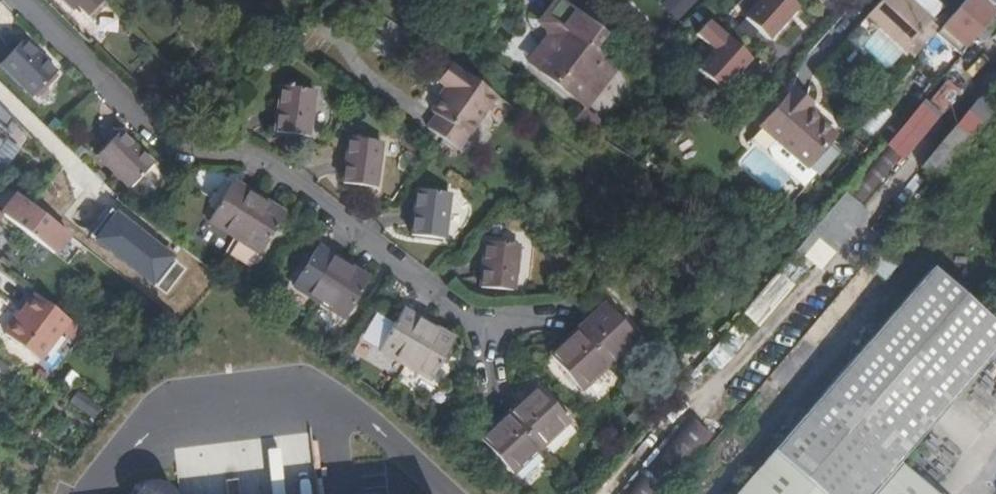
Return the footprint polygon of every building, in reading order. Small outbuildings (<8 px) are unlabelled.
[(102,0),(64,0),(72,8),(75,4),(87,16),(103,1),(102,0)] [(602,59),(590,49),(603,31),(562,0),(555,0),(543,16),(564,31),(534,69),(571,98),(602,59)] [(694,0),(670,0),(665,5),(681,20),(697,4),(694,0)] [(767,45),(800,9),(790,0),(739,0),(729,11),(767,45)] [(932,22),(943,7),(935,0),(882,0),(868,16),(905,51),(907,49),(932,22)] [(977,36),(995,14),(995,11),(983,0),(966,0),(953,15),(977,36)] [(525,62),(534,69),(564,31),(543,16),(538,22),(546,28),(546,36),(525,62)] [(720,95),(753,61),(709,20),(693,37),(704,48),(688,64),(720,95)] [(917,58),(941,30),(932,22),(907,49),(917,58)] [(508,52),(524,62),(539,38),(523,29),(508,52)] [(57,75),(24,43),(1,66),(35,98),(57,75)] [(571,98),(583,107),(613,68),(602,59),(571,98)] [(471,136),(499,98),(453,64),(440,82),(449,89),(435,110),(471,136)] [(279,133),(310,137),(316,92),(285,87),(279,133)] [(778,140),(809,166),(836,135),(808,111),(812,105),(794,90),(763,127),(778,140)] [(0,124),(6,128),(13,118),(0,105),(0,124)] [(576,121),(588,130),(597,118),(583,107),(573,119),(576,121)] [(460,151),(471,136),(435,110),(433,113),(437,116),(429,128),(460,151)] [(3,172),(20,151),(0,134),(0,169),(3,172)] [(132,190),(153,167),(121,135),(99,158),(132,190)] [(346,185),(378,189),(384,144),(352,139),(346,185)] [(809,166),(778,140),(771,149),(775,159),(798,179),(808,187),(818,174),(809,166)] [(286,216),(235,184),(210,224),(262,255),(286,216)] [(6,187),(0,195),(0,214),(5,218),(20,198),(6,187)] [(412,237),(445,241),(451,195),(419,190),(412,237)] [(30,237),(45,217),(20,198),(5,218),(30,237)] [(110,214),(90,244),(155,286),(174,255),(110,214)] [(52,249),(66,233),(45,217),(30,237),(48,250),(50,247),(52,249)] [(514,293),(520,247),(487,243),(481,289),(514,293)] [(371,281),(319,249),(295,289),(347,320),(371,281)] [(930,269),(741,493),(938,493),(901,462),(995,350),(995,324),(930,269)] [(21,300),(57,327),(65,316),(29,290),(21,300)] [(57,327),(21,300),(0,329),(0,331),(35,357),(57,327)] [(608,306),(552,358),(583,392),(639,339),(608,306)] [(455,343),(403,312),(380,353),(432,383),(455,343)] [(732,326),(707,361),(722,371),(746,335),(732,326)] [(540,389),(484,442),(514,475),(571,422),(540,389)]
